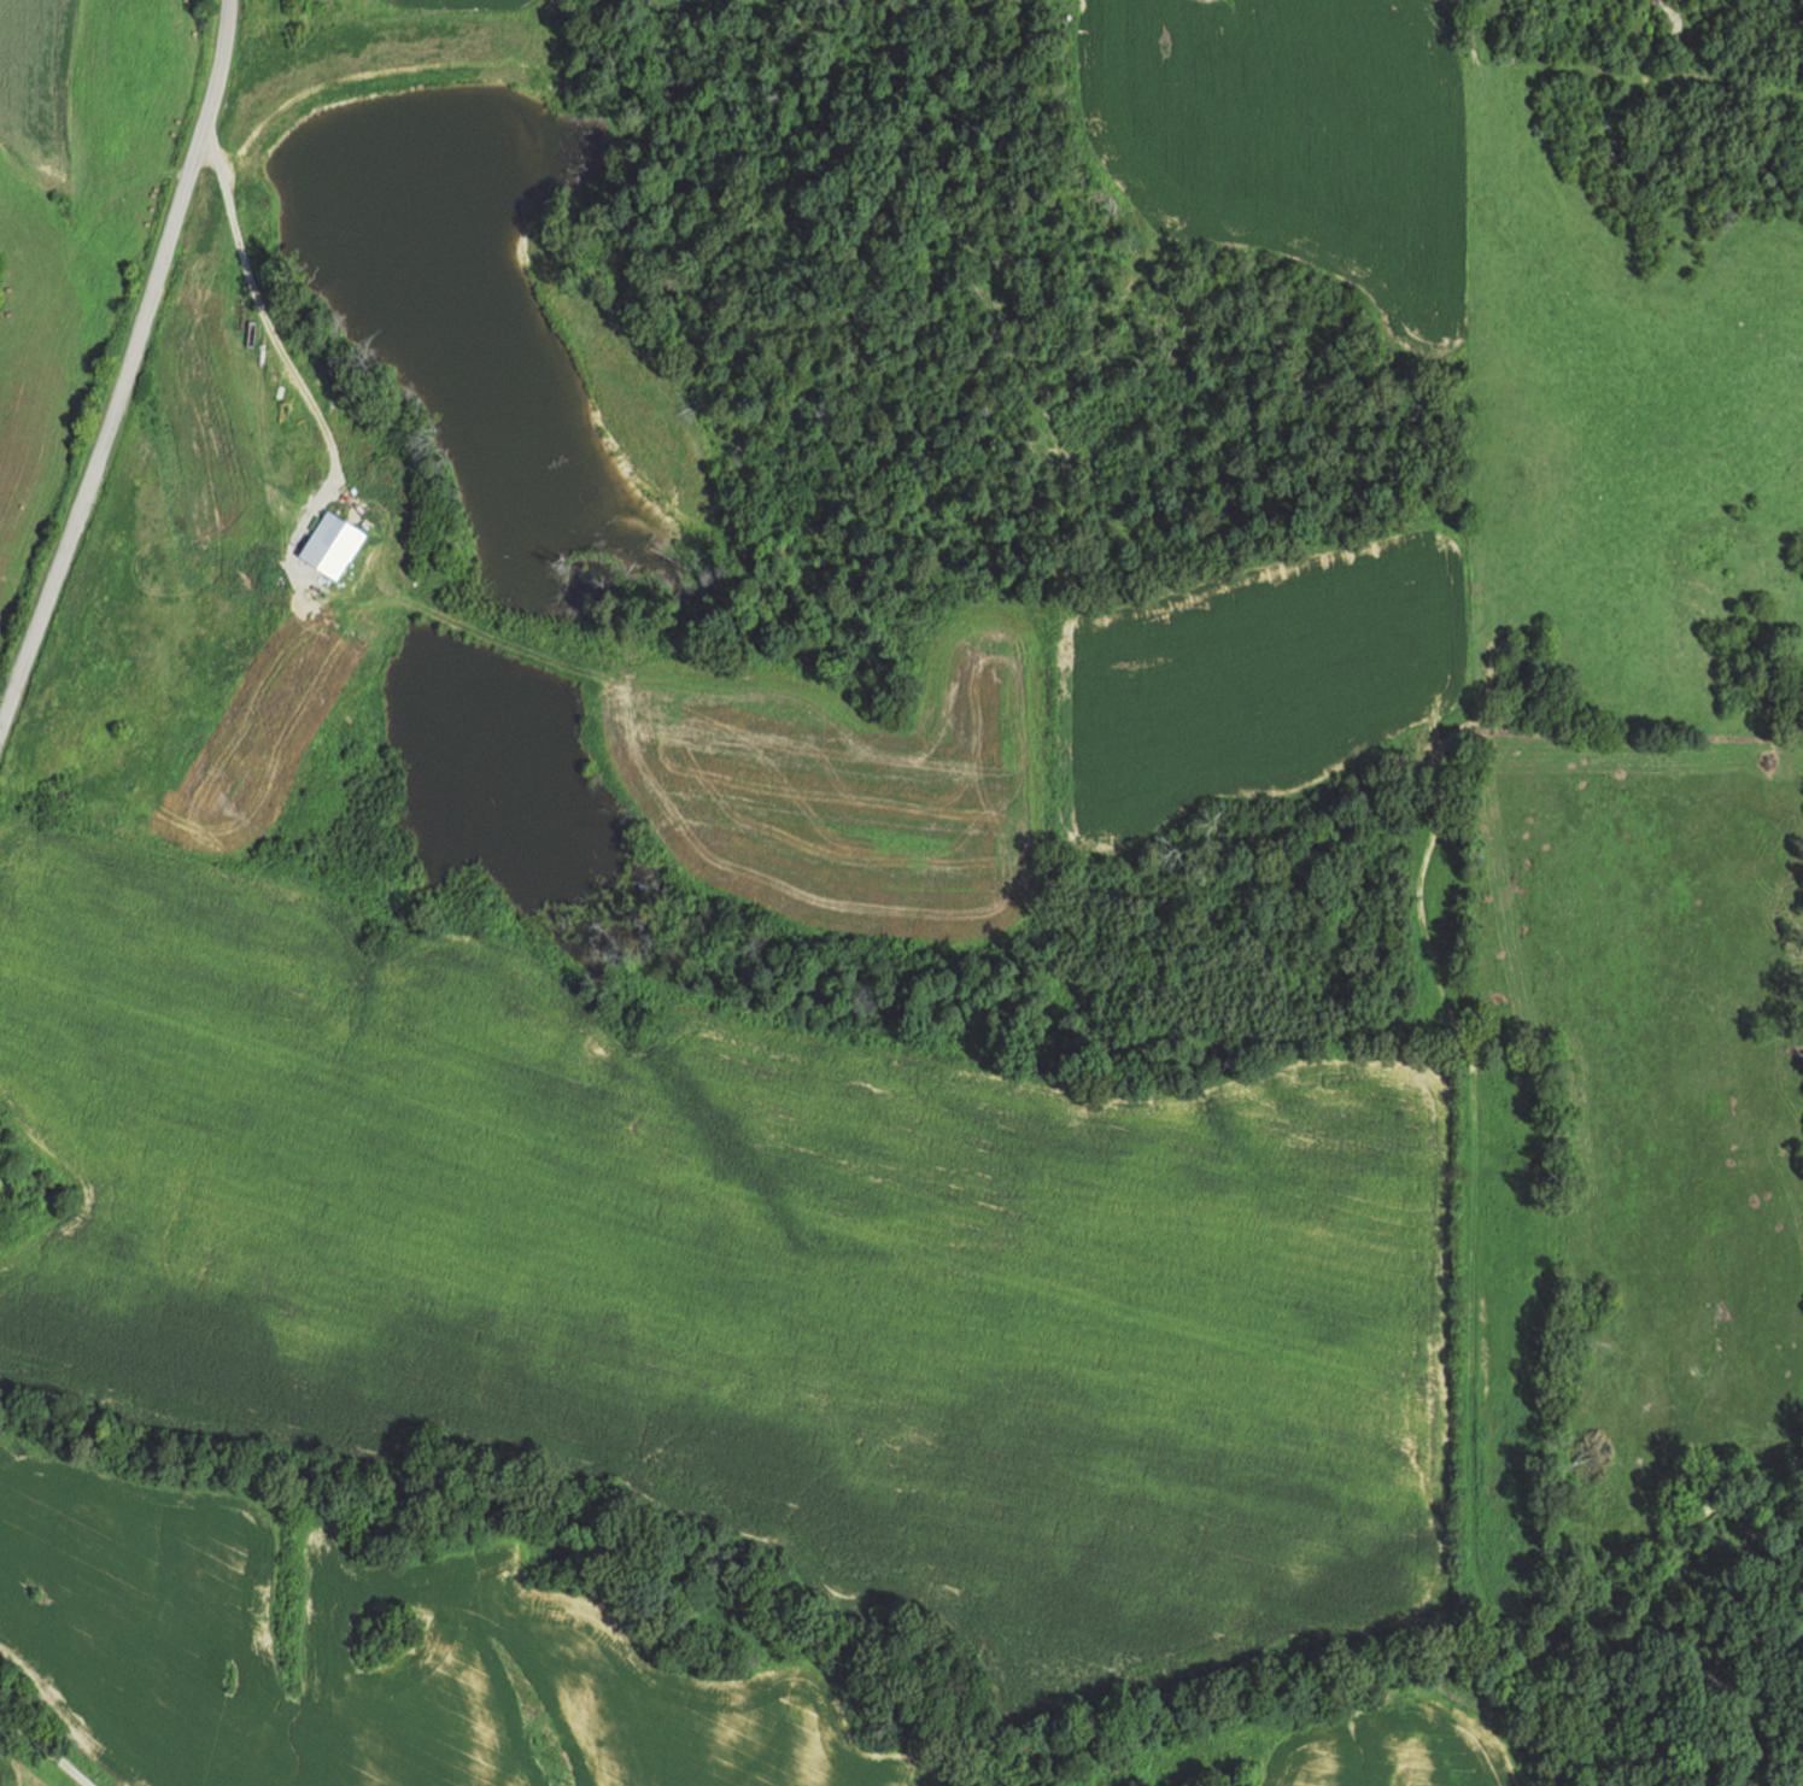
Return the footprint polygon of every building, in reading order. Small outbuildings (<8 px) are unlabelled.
[(250,265),(250,246),(233,246),(233,265),(250,265)] [(308,535),(345,562),(364,537),(326,510),(308,535)]
